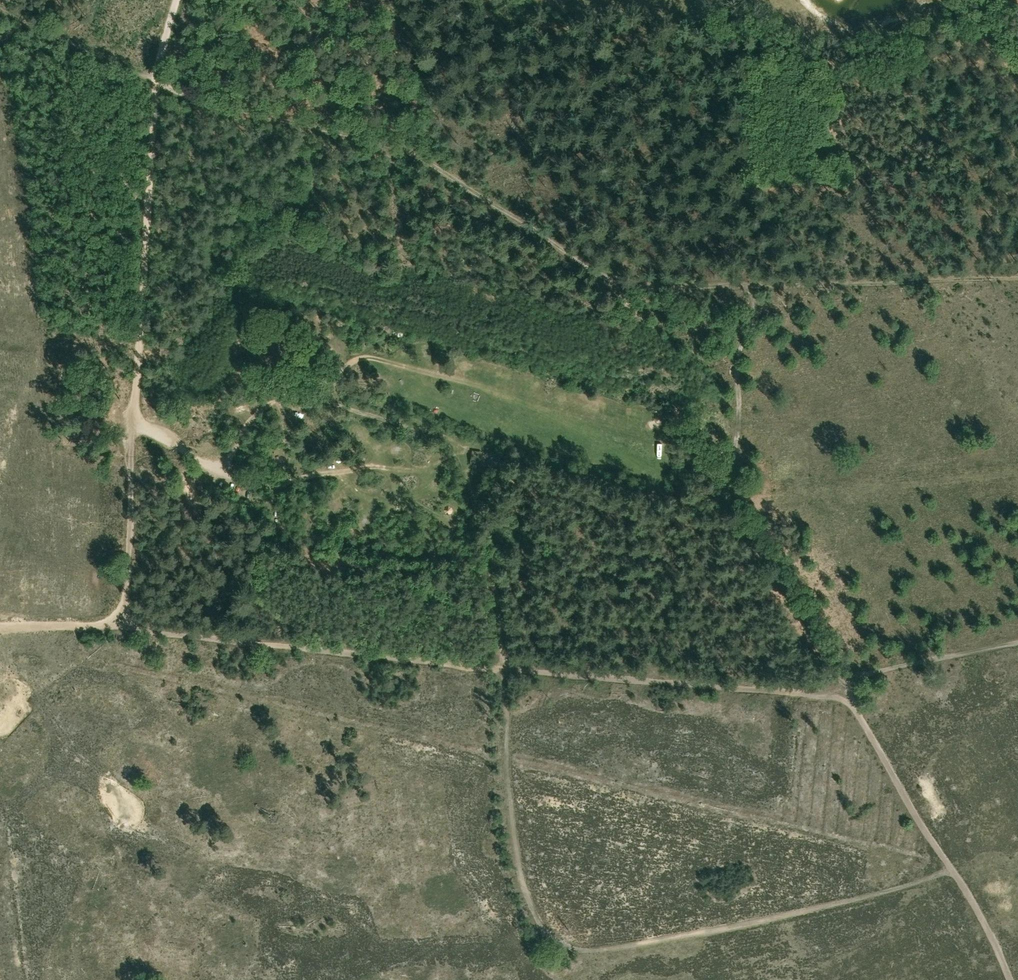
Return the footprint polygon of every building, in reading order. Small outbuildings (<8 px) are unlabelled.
[(472,464),(485,465),(487,455),(481,455),(482,451),(473,450),(473,453),(472,463),(472,464)]
